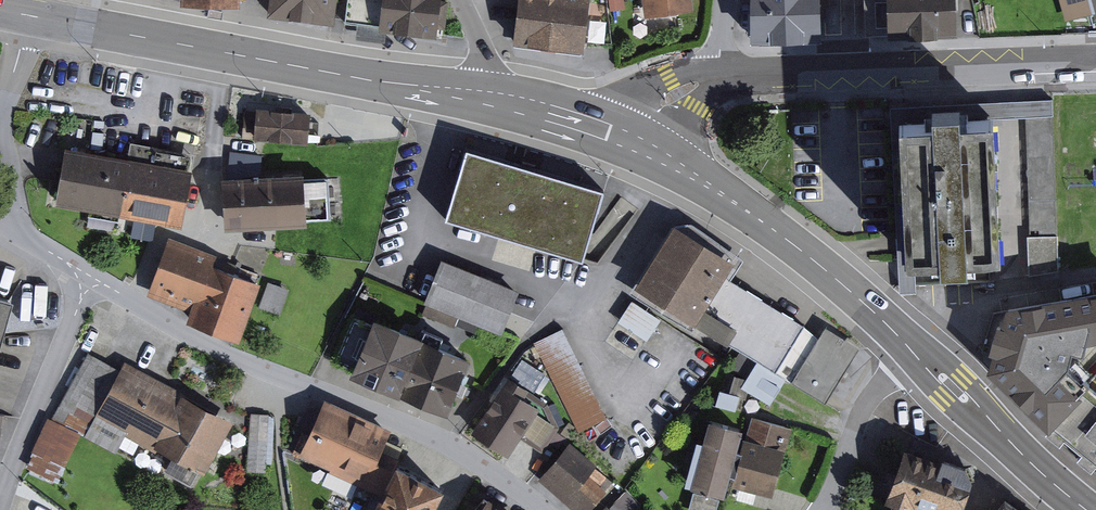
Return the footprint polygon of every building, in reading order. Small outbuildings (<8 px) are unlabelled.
[(269,17),(337,25),(340,0),(271,0),(269,17)] [(382,31),(385,0),(352,0),(349,27),(382,31)] [(382,31),(440,38),(441,28),(449,29),(453,0),(452,0),(385,0),(382,31)] [(586,53),(593,0),(523,0),(518,44),(586,53)] [(653,16),(698,8),(697,0),(650,0),(653,16)] [(751,43),(825,40),(823,0),(749,0),(751,43)] [(897,39),(962,37),(961,0),(896,0),(897,39)] [(1068,21),(1095,12),(1095,0),(1062,0),(1068,21)] [(310,118),(239,111),(237,141),(307,148),(310,118)] [(933,137),(900,139),(907,276),(940,274),(940,281),(967,279),(966,272),(999,270),(992,134),(960,135),(960,126),(933,128),(933,137)] [(50,142),(45,206),(172,218),(177,160),(114,155),(115,147),(50,142)] [(602,194),(467,154),(447,222),(581,262),(602,194)] [(295,173),(213,178),(216,226),(298,221),(295,173)] [(721,256),(671,224),(631,285),(749,362),(732,387),(767,410),(779,392),(813,414),(858,345),(820,320),(810,335),(711,271),(721,256)] [(219,251),(162,234),(146,286),(194,301),(187,324),(236,340),(255,276),(216,264),(219,251)] [(1057,237),(1027,237),(1029,277),(1059,271),(1057,237)] [(512,299),(437,269),(420,311),(496,340),(512,299)] [(282,311),(289,285),(270,279),(263,305),(282,311)] [(11,294),(0,290),(0,329),(11,294)] [(1010,311),(994,367),(1055,427),(1095,458),(1095,375),(1086,385),(1072,374),(1078,344),(1095,342),(1095,296),(1010,311)] [(580,429),(609,414),(564,326),(535,340),(580,429)] [(467,364),(374,327),(353,379),(446,416),(467,364)] [(238,418),(127,358),(99,411),(178,454),(169,471),(200,488),(238,418)] [(535,410),(503,390),(475,434),(507,454),(535,410)] [(326,406),(302,456),(381,494),(374,509),(432,509),(438,497),(390,474),(392,469),(374,460),(386,435),(326,406)] [(89,431),(57,413),(35,454),(68,471),(89,431)] [(753,422),(743,459),(734,456),(740,434),(710,426),(693,491),(695,491),(690,509),(716,509),(719,497),(723,498),(728,477),(736,480),(734,487),(771,496),(789,432),(753,422)] [(569,450),(543,481),(578,509),(588,509),(610,484),(569,450)] [(907,458),(890,505),(904,509),(959,509),(970,480),(907,458)] [(625,497),(612,509),(639,509),(625,497)] [(487,509),(505,509),(493,502),(487,509)]
